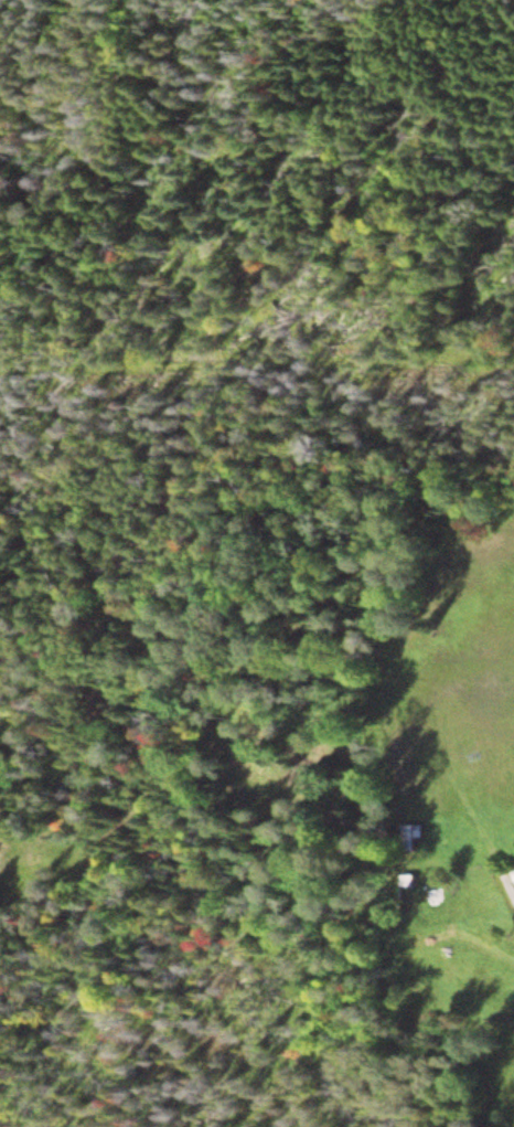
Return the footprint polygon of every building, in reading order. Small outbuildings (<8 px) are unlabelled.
[(425,850),(425,824),(404,824),(404,850),(425,850)] [(403,901),(417,901),(417,875),(402,875),(403,901)]
